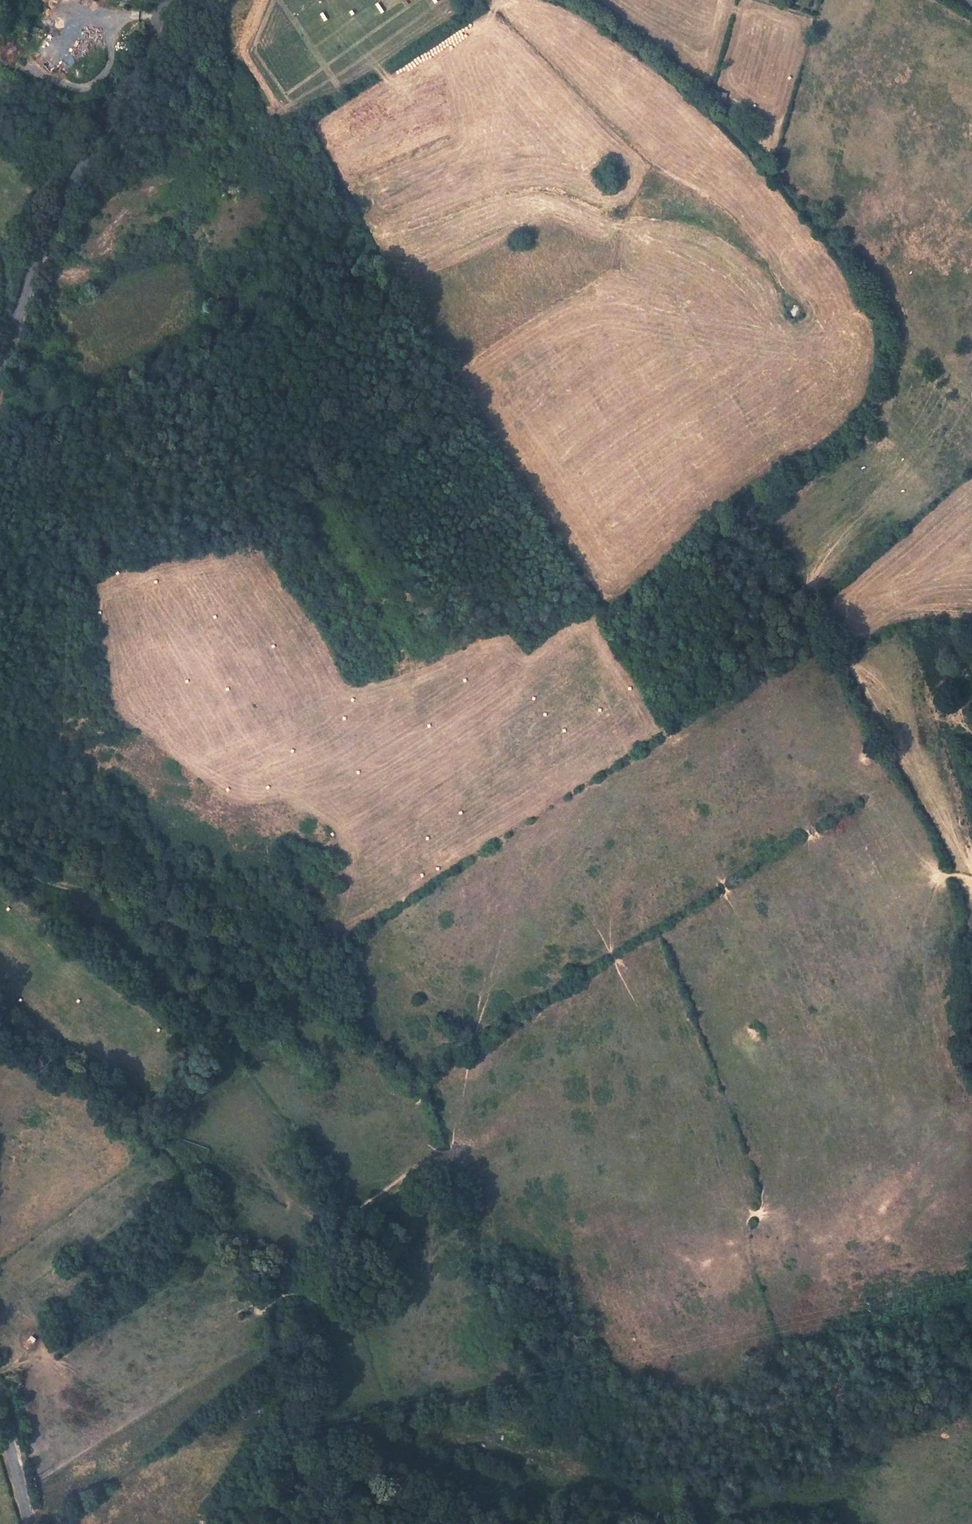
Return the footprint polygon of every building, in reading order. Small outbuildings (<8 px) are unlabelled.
[(641,611),(634,603),(625,612),(632,620),(641,611)]
